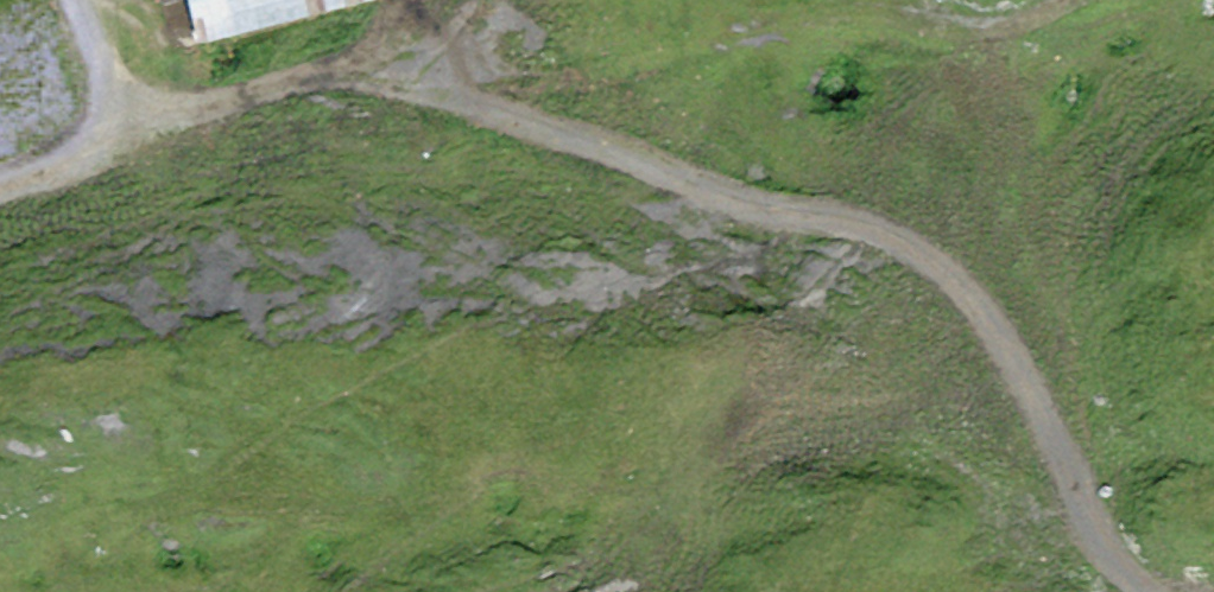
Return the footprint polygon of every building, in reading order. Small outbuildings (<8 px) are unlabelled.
[(200,42),(376,0),(190,0),(200,42)]
